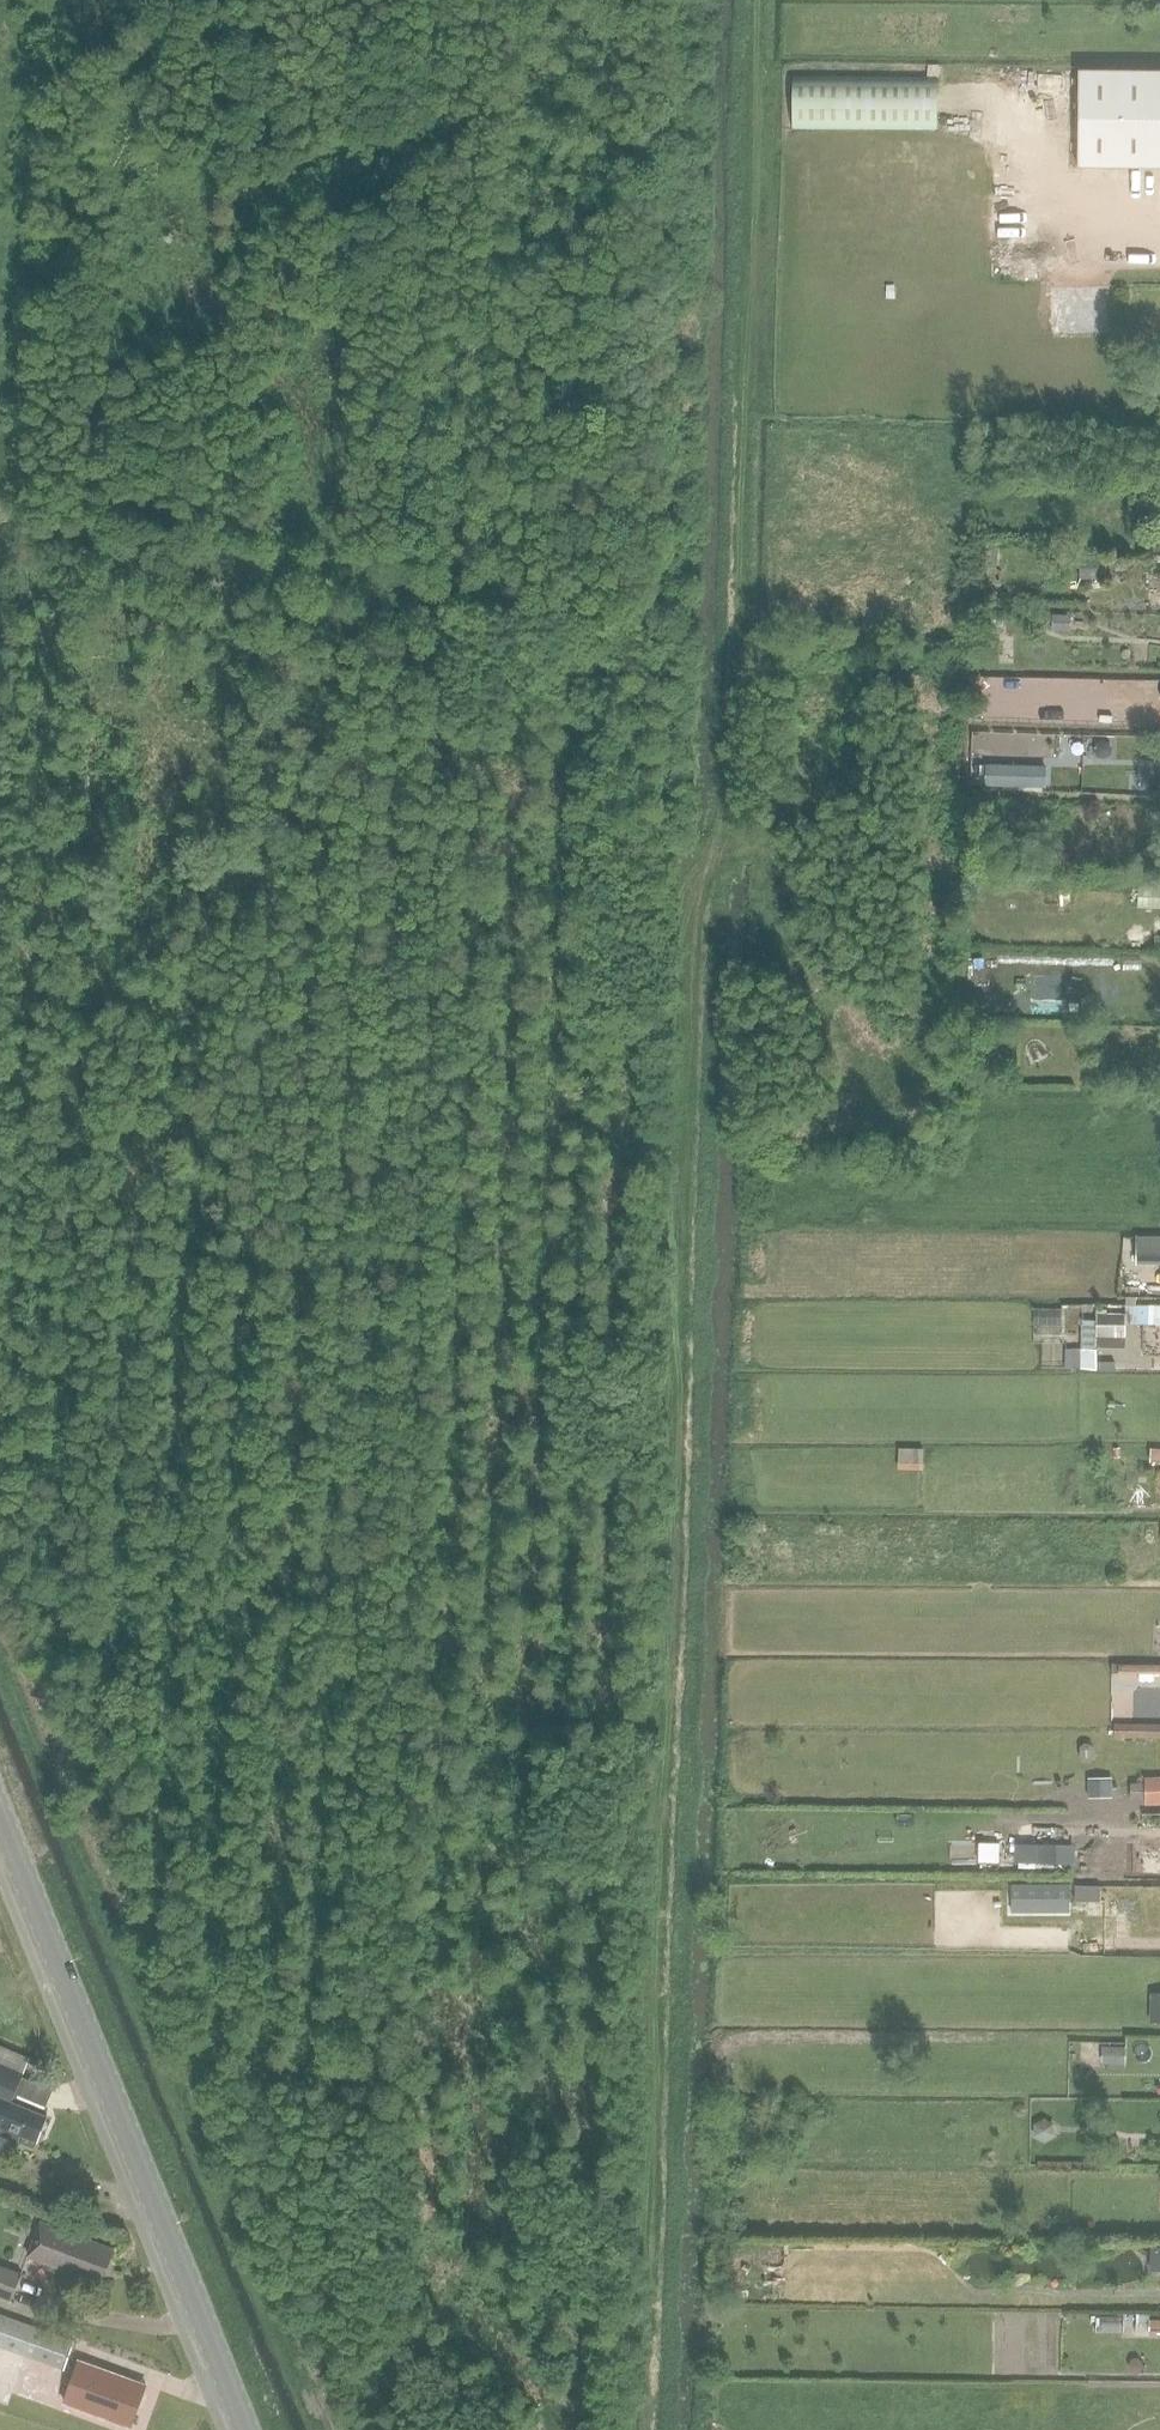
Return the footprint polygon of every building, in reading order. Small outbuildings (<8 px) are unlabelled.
[(1079,72),(1078,168),(1159,168),(1159,72),(1079,72)] [(938,131),(939,78),(794,76),(793,129),(938,131)] [(1107,558),(1080,559),(1081,579),(1108,579),(1107,558)] [(1072,615),(1053,615),(1053,632),(1071,632),(1072,615)] [(986,765),(985,786),(1045,788),(1046,766),(986,765)] [(1139,886),(1139,909),(1159,909),(1159,886),(1139,886)] [(1138,1236),(1138,1265),(1159,1265),(1159,1236),(1138,1236)] [(1032,1309),(1032,1326),(1061,1326),(1061,1309),(1032,1309)] [(1098,1344),(1125,1345),(1126,1315),(1098,1314),(1098,1344)] [(1152,1451),(1151,1462),(1159,1463),(1159,1451),(1152,1451)] [(1159,1674),(1159,1665),(1119,1665),(1119,1674),(1140,1674),(1155,1674),(1159,1674)] [(1159,1738),(1159,1724),(1115,1724),(1115,1738),(1159,1738)] [(1091,1776),(1091,1797),(1112,1797),(1112,1776),(1091,1776)] [(1159,1805),(1159,1779),(1148,1779),(1148,1805),(1159,1805)] [(1000,1843),(979,1843),(979,1862),(1000,1863),(1000,1843)] [(1042,1843),(1041,1863),(1071,1864),(1072,1845),(1042,1843)] [(1012,1884),(1012,1913),(1027,1913),(1027,1884),(1012,1884)] [(1077,1902),(1100,1902),(1100,1886),(1077,1885),(1077,1902)] [(1151,1992),(1151,2022),(1159,2022),(1159,1992),(1151,1992)] [(1131,2062),(1132,2046),(1103,2045),(1102,2063),(1124,2064),(1124,2062),(1131,2062)] [(45,2119),(11,2106),(23,2075),(0,2066),(0,2136),(16,2142),(19,2137),(36,2143),(45,2119)] [(102,2278),(111,2253),(91,2246),(91,2244),(40,2225),(28,2257),(72,2274),(79,2270),(102,2278)] [(13,2304),(22,2278),(0,2270),(0,2299),(13,2304)] [(66,2368),(74,2342),(60,2337),(0,2316),(0,2345),(66,2368)] [(1150,2320),(1149,2331),(1159,2331),(1159,2320),(1150,2320)] [(77,2362),(76,2367),(63,2404),(131,2428),(145,2387),(85,2365),(77,2362)]
